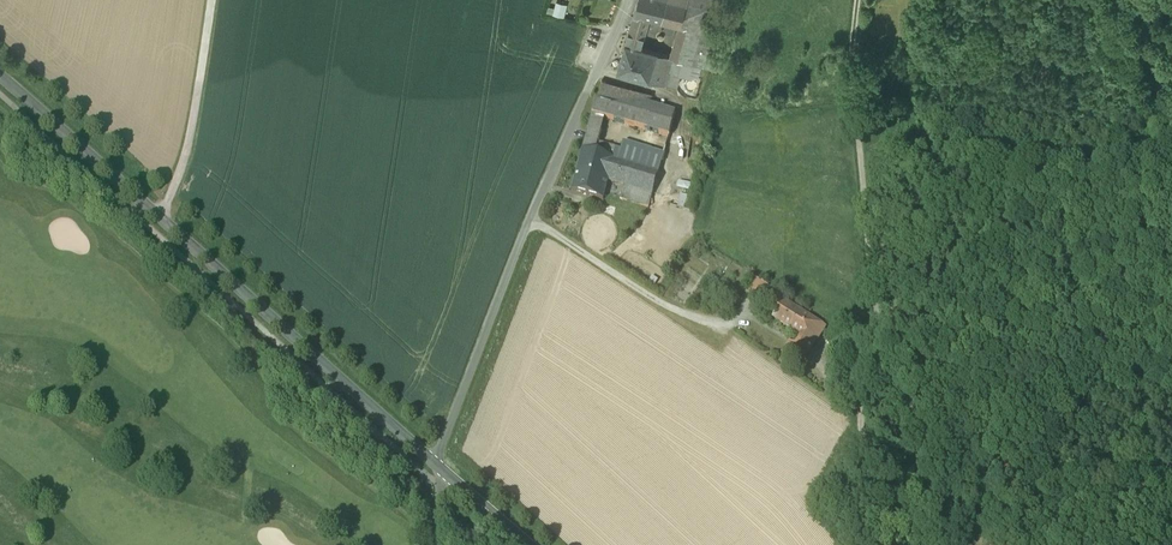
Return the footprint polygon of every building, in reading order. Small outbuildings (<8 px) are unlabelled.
[(553,5),(546,4),(545,11),(563,14),(565,1),(560,0),(554,0),(553,5)] [(679,26),(680,26),(687,3),(686,2),(678,0),(637,0),(634,13),(649,17),(679,26)] [(686,2),(687,3),(680,26),(679,26),(675,40),(676,40),(671,56),(649,50),(638,76),(676,88),(680,75),(692,78),(693,75),(698,77),(701,66),(711,68),(721,33),(712,31),(720,1),(719,0),(687,0),(686,2)] [(649,17),(634,13),(630,27),(644,31),(649,17)] [(913,32),(922,32),(922,15),(913,14),(913,32)] [(625,42),(640,46),(644,31),(630,27),(625,42)] [(617,69),(638,76),(649,50),(640,46),(625,42),(617,69)] [(653,95),(602,80),(598,93),(650,107),(653,95)] [(598,93),(592,116),(604,120),(669,137),(675,114),(650,107),(598,93)] [(600,135),(604,120),(592,116),(587,132),(600,135)] [(587,132),(585,141),(597,144),(600,135),(587,132)] [(652,195),(658,173),(619,162),(615,161),(618,151),(597,145),(597,144),(585,141),(582,152),(613,160),(608,182),(624,187),(652,195)] [(624,143),(619,162),(658,173),(664,154),(624,143)] [(572,192),(603,201),(608,182),(613,160),(582,152),(572,192)] [(648,208),(652,195),(624,187),(620,200),(648,208)] [(684,206),(686,194),(679,193),(677,204),(684,206)] [(746,294),(761,303),(769,288),(755,280),(746,294)] [(782,355),(800,366),(818,337),(819,338),(825,328),(783,303),(774,319),(802,336),(795,347),(789,343),(782,355)] [(867,362),(872,364),(874,358),(863,354),(861,360),(867,362)] [(849,386),(858,389),(866,368),(859,365),(855,375),(854,374),(849,386)]
